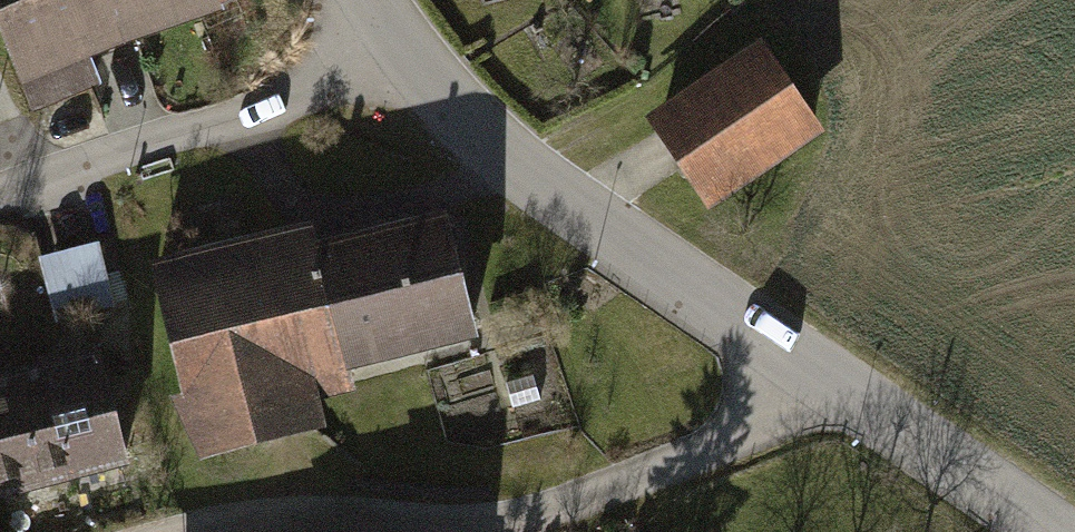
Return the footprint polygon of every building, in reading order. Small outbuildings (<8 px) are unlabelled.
[(133,42),(116,0),(0,0),(0,26),(36,114),(99,88),(88,61),(133,42)] [(133,42),(230,2),(230,0),(116,0),(133,42)] [(761,37),(647,111),(711,208),(824,133),(761,37)] [(484,337),(450,205),(324,237),(319,219),(154,261),(205,459),(330,427),(323,401),(361,392),(355,370),(484,337)] [(55,322),(111,308),(97,248),(40,262),(55,322)] [(98,348),(0,374),(0,505),(130,471),(98,348)] [(538,375),(507,380),(512,409),(543,404),(538,375)]
